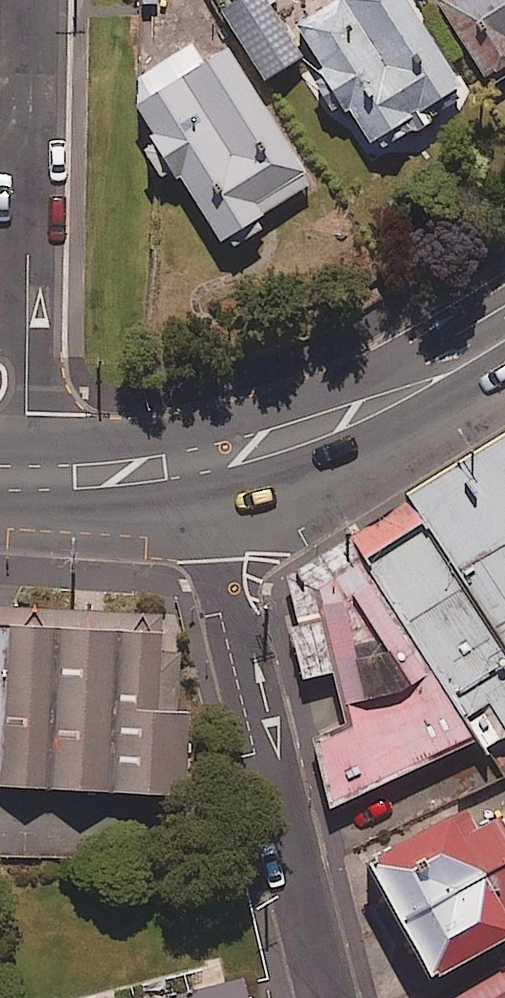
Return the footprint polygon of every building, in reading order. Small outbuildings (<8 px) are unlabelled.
[(266,0),(243,0),(255,19),(233,32),(262,81),(301,58),(266,0)] [(327,8),(293,30),(367,147),(380,139),(387,150),(451,110),(444,99),(461,88),(406,0),(322,0),(327,8)] [(484,79),(504,67),(504,0),(436,0),(484,79)] [(205,66),(191,45),(139,79),(145,123),(221,242),(312,184),(227,52),(205,66)] [(410,500),(504,652),(504,441),(410,500)] [(410,500),(347,539),(476,745),(498,781),(504,777),(504,652),(410,500)] [(330,812),(476,745),(347,539),(287,579),(300,627),(291,629),(304,683),(334,675),(348,727),(315,742),(330,812)] [(187,796),(190,715),(185,715),(188,651),(166,650),(168,610),(0,603),(0,787),(187,796)] [(367,866),(436,989),(504,951),(504,822),(503,817),(479,830),(468,810),(367,866)] [(501,970),(456,997),(504,997),(504,969),(501,970)] [(243,982),(179,997),(247,997),(243,982)]
